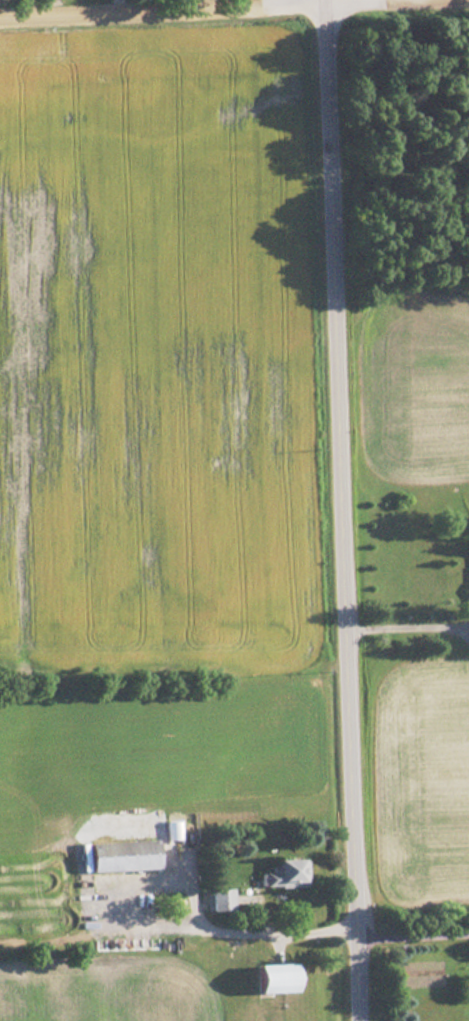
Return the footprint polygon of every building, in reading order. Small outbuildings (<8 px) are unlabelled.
[(153,841),(82,842),(83,871),(154,870),(153,841)] [(302,859),(268,859),(268,873),(254,873),(255,887),(302,887),(302,859)] [(206,911),(228,911),(228,888),(206,888),(206,911)] [(244,993),(285,992),(284,964),(244,964),(244,993)]
